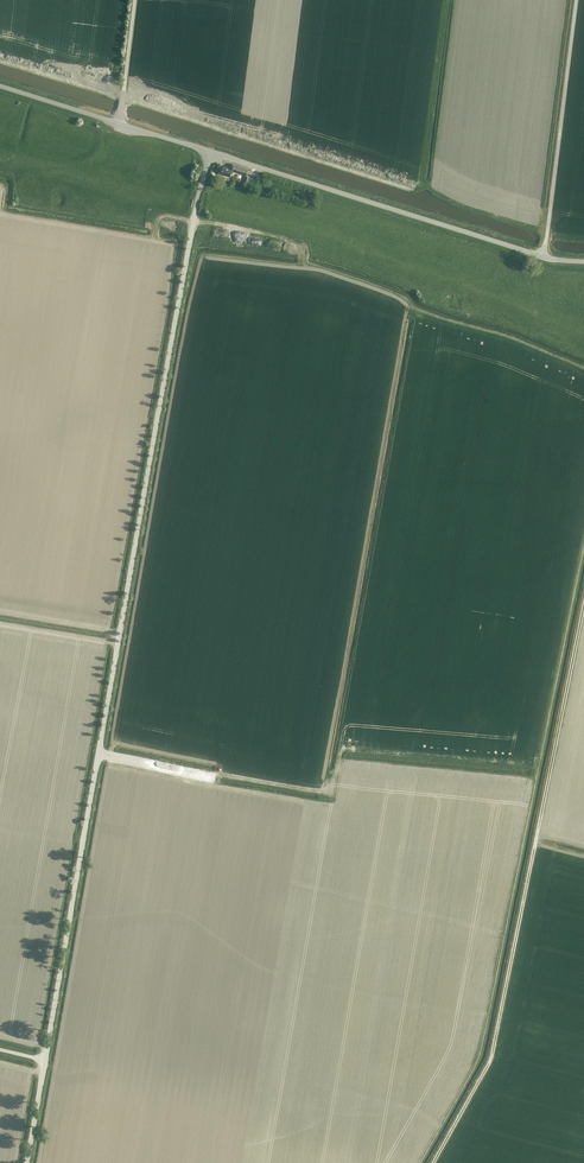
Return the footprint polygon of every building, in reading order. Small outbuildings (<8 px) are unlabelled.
[(248,169),(232,164),(230,168),(223,166),(220,173),(229,176),(231,170),(246,175),(248,169)]
